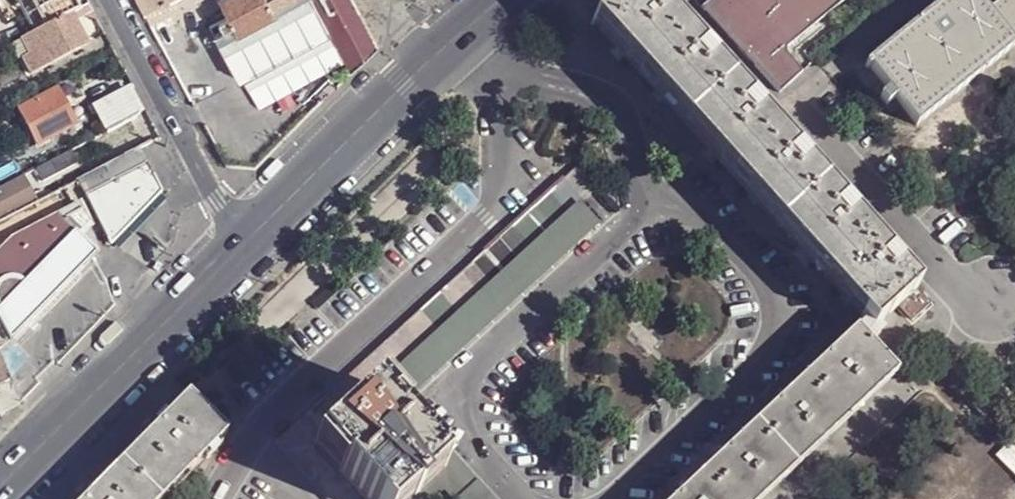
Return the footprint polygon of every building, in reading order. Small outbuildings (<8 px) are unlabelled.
[(44,29),(80,10),(75,0),(29,0),(44,29)] [(143,13),(169,0),(170,0),(136,0),(143,13)] [(233,25),(214,34),(235,77),(237,80),(256,71),(253,65),(305,37),(285,0),(220,0),(233,25)] [(351,73),(377,48),(352,0),(314,0),(351,73)] [(685,37),(650,0),(623,0),(615,7),(605,16),(596,25),(643,76),(685,37)] [(694,1),(771,87),(796,65),(780,47),(780,42),(834,0),(696,0),(694,1)] [(1014,49),(1014,44),(995,21),(988,10),(979,0),(949,0),(868,66),(869,67),(872,71),(891,94),(884,100),(895,114),(903,108),(919,128),(1014,49)] [(988,10),(995,21),(1014,4),(1014,0),(1000,0),(988,10)] [(995,21),(1014,44),(1014,4),(995,21)] [(89,5),(80,10),(44,29),(12,46),(20,62),(24,60),(31,76),(88,47),(77,26),(95,17),(89,5)] [(643,76),(689,126),(732,88),(685,37),(643,76)] [(732,88),(689,126),(736,177),(779,139),(732,88)] [(41,94),(43,99),(53,94),(51,89),(41,94)] [(93,108),(106,132),(136,117),(140,114),(128,90),(93,108)] [(77,126),(58,91),(53,94),(43,99),(19,112),(36,147),(56,136),(76,126),(77,126)] [(106,132),(114,148),(130,140),(136,151),(138,150),(151,143),(136,117),(106,132)] [(56,136),(61,146),(81,137),(76,126),(56,136)] [(56,136),(36,147),(41,156),(61,146),(56,136)] [(779,139),(736,177),(783,228),(826,189),(779,139)] [(130,140),(114,148),(121,159),(136,151),(130,140)] [(77,182),(109,246),(159,194),(138,150),(136,151),(121,159),(77,182)] [(579,170),(281,444),(329,498),(339,498),(355,484),(321,445),(378,392),(584,204),(585,206),(599,193),(579,170)] [(36,208),(24,181),(0,191),(0,223),(36,208)] [(826,189),(783,228),(830,278),(873,240),(826,189)] [(378,392),(408,402),(603,226),(585,206),(584,204),(378,392)] [(75,206),(12,239),(0,251),(0,312),(4,315),(13,317),(21,315),(27,309),(30,302),(29,293),(24,286),(23,285),(74,232),(76,234),(88,223),(82,209),(78,211),(75,206)] [(96,255),(76,234),(74,232),(23,285),(24,286),(29,293),(30,302),(27,309),(21,315),(13,317),(4,315),(0,312),(0,324),(10,343),(96,255)] [(873,240),(830,278),(868,320),(864,323),(874,333),(920,291),(873,240)] [(862,336),(858,333),(828,362),(819,371),(806,382),(842,424),(896,374),(871,348),(862,336)] [(828,362),(823,357),(802,376),(783,393),(788,400),(797,391),(795,389),(817,368),(819,371),(828,362)] [(11,409),(18,402),(8,379),(0,360),(0,413),(11,409)] [(819,371),(817,368),(795,389),(797,391),(806,382),(819,371)] [(842,424),(806,382),(797,391),(788,400),(758,427),(795,468),(842,424)] [(321,445),(355,484),(362,491),(363,492),(370,498),(409,498),(446,465),(378,392),(321,445)] [(446,490),(454,498),(497,498),(408,402),(378,392),(446,465),(446,490)] [(162,498),(165,498),(230,435),(192,395),(124,462),(162,498)] [(758,427),(727,455),(719,464),(707,474),(730,498),(763,498),(795,468),(758,427)] [(1001,457),(1014,471),(1014,452),(1010,447),(1001,457)] [(723,450),(682,487),(688,492),(696,485),(695,482),(717,462),(719,464),(727,455),(723,450)] [(124,462),(86,498),(162,498),(124,462)] [(719,464),(717,462),(695,482),(696,485),(707,474),(719,464)] [(446,465),(409,498),(437,498),(446,490),(446,465)] [(707,474),(696,485),(688,492),(680,498),(730,498),(707,474)] [(355,484),(339,498),(354,498),(362,491),(355,484)]
